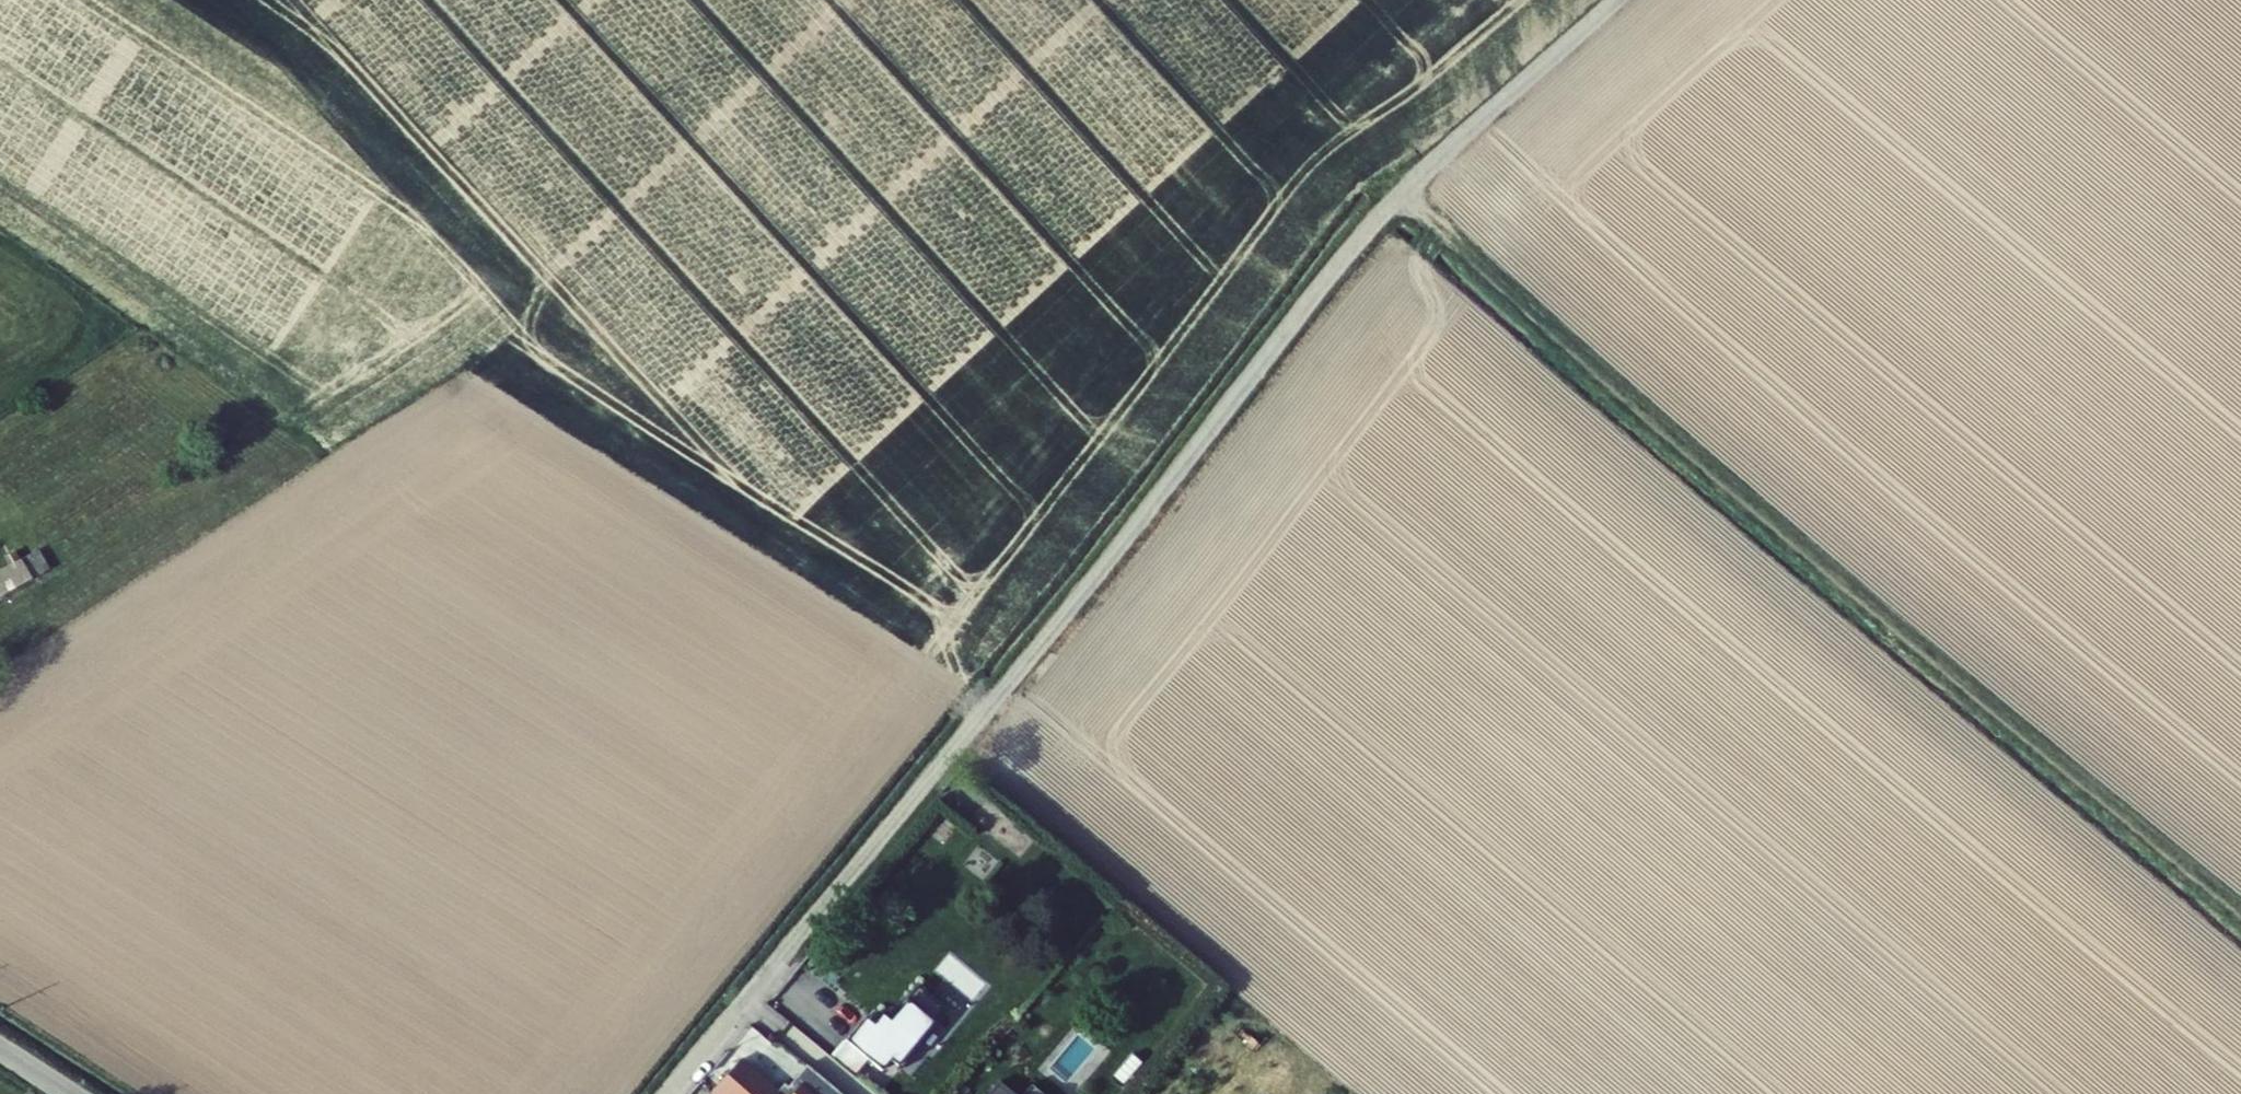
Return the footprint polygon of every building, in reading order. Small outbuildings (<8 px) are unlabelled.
[(50,573),(43,551),(0,564),(0,589),(50,573)] [(944,1007),(917,984),(889,1019),(881,1012),(863,1035),(855,1028),(831,1057),(854,1076),(868,1059),(881,1069),(890,1058),(901,1068),(918,1047),(914,1044),(944,1007)] [(714,1093),(776,1093),(740,1063),(714,1093)] [(812,1069),(801,1084),(813,1093),(843,1093),(812,1069)] [(1001,1082),(991,1093),(1016,1093),(1001,1082)] [(1033,1085),(1025,1093),(1044,1093),(1033,1085)]
